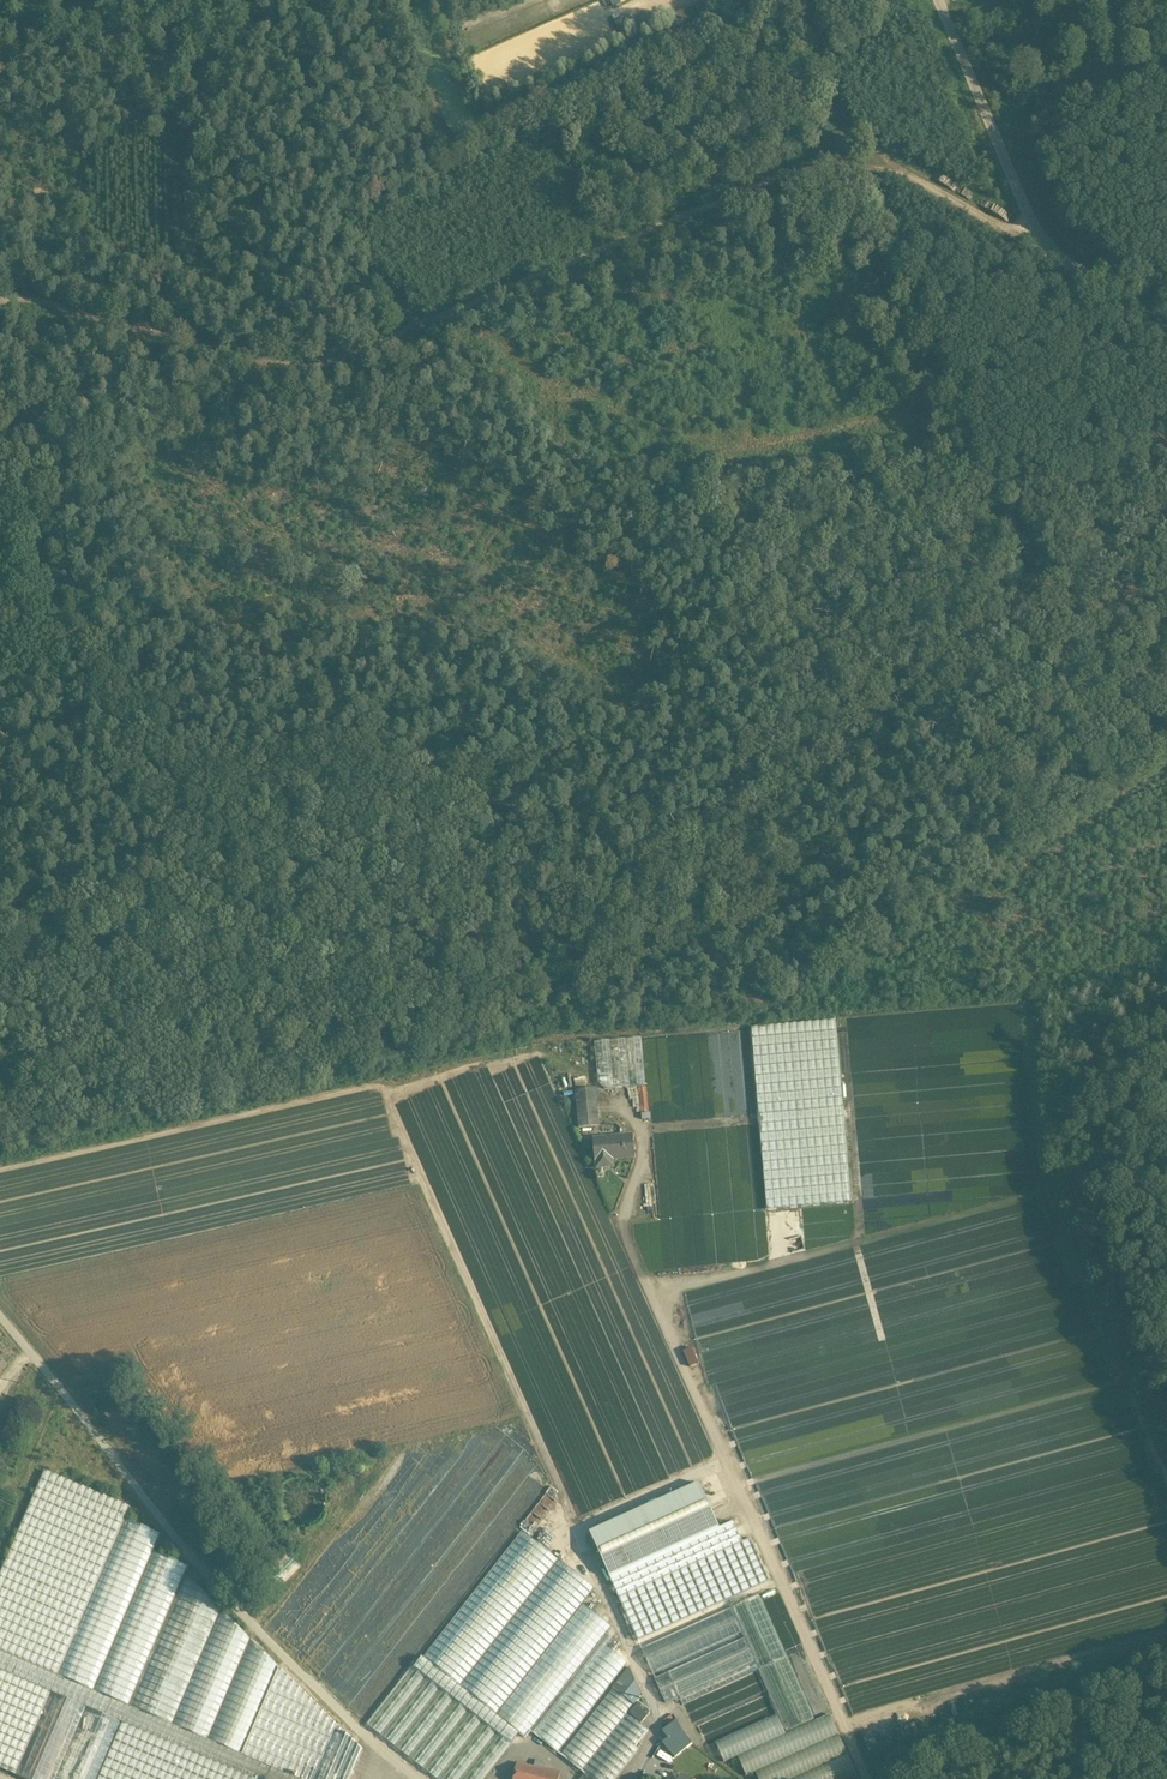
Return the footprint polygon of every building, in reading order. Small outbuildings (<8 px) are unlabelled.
[(761,1114),(762,1123),(770,1209),(855,1201),(838,1021),(753,1028),(761,1114)] [(723,1031),(730,1117),(758,1114),(750,1028),(723,1031)] [(697,1033),(704,1119),(726,1117),(718,1031),(697,1033)] [(652,1124),(674,1122),(667,1036),(645,1038),(652,1124)] [(642,1038),(594,1042),(597,1082),(604,1090),(646,1086),(642,1038)] [(596,1088),(576,1090),(578,1116),(599,1114),(596,1088)] [(646,1092),(637,1093),(639,1118),(649,1117),(646,1092)] [(599,1114),(578,1116),(579,1128),(600,1126),(599,1114)] [(675,1132),(679,1131),(701,1129),(705,1129),(726,1127),(731,1126),(759,1124),(762,1123),(761,1114),(758,1114),(730,1117),(726,1117),(704,1119),(701,1119),(678,1121),(674,1122),(652,1124),(653,1134),(675,1132)] [(759,1124),(731,1126),(739,1212),(766,1210),(759,1124)] [(701,1129),(679,1131),(686,1217),(709,1215),(701,1129)] [(683,1217),(675,1132),(653,1134),(660,1219),(683,1217)] [(633,1135),(593,1139),(595,1161),(596,1161),(597,1169),(607,1168),(606,1160),(635,1157),(633,1135)] [(691,1348),(683,1352),(690,1367),(698,1364),(691,1348)] [(98,1380),(86,1385),(89,1391),(100,1387),(98,1380)] [(0,1575),(0,1768),(15,1774),(50,1692),(58,1675),(124,1519),(130,1507),(44,1471),(34,1495),(0,1575)] [(699,1484),(590,1533),(609,1577),(719,1528),(699,1484)] [(558,1510),(553,1516),(563,1525),(569,1519),(558,1510)] [(552,1517),(548,1521),(558,1530),(562,1526),(552,1517)] [(124,1519),(58,1675),(130,1706),(186,1575),(189,1567),(153,1552),(160,1535),(124,1519)] [(522,1532),(423,1658),(460,1687),(558,1561),(522,1532)] [(558,1561),(460,1687),(496,1715),(539,1660),(583,1604),(595,1590),(558,1561)] [(186,1575),(130,1706),(172,1725),(221,1611),(186,1575)] [(814,1720),(759,1596),(730,1608),(742,1633),(744,1638),(767,1691),(768,1694),(786,1733),(814,1720)] [(612,1627),(583,1604),(539,1660),(568,1682),(574,1675),(607,1633),(612,1627)] [(730,1608),(641,1648),(652,1674),(742,1633),(730,1608)] [(221,1611),(172,1725),(208,1740),(250,1640),(221,1611)] [(568,1682),(530,1730),(558,1752),(628,1663),(613,1652),(619,1643),(612,1637),(613,1637),(607,1633),(568,1682)] [(744,1638),(666,1673),(654,1678),(666,1703),(679,1698),(691,1725),(767,1691),(744,1638)] [(250,1640),(208,1740),(243,1755),(280,1669),(250,1640)] [(423,1658),(422,1657),(414,1668),(468,1710),(511,1744),(519,1733),(496,1715),(460,1687),(423,1658)] [(568,1682),(539,1660),(496,1715),(519,1733),(525,1738),(530,1730),(568,1682)] [(414,1668),(412,1666),(366,1724),(423,1768),(468,1710),(414,1668)] [(629,1667),(613,1688),(634,1705),(642,1696),(629,1667)] [(280,1669),(243,1755),(272,1767),(304,1692),(280,1669)] [(130,1706),(58,1675),(50,1692),(122,1723),(130,1706)] [(612,1688),(561,1754),(582,1771),(627,1714),(634,1705),(613,1688),(612,1688)] [(50,1692),(15,1774),(26,1778),(98,1778),(122,1723),(50,1692)] [(304,1692),(272,1767),(296,1778),(302,1765),(324,1712),(304,1692)] [(768,1694),(697,1726),(707,1747),(715,1743),(724,1763),(737,1757),(815,1721),(814,1720),(786,1733),(768,1694)] [(638,1703),(629,1713),(641,1723),(649,1714),(648,1711),(638,1703)] [(130,1706),(122,1723),(152,1735),(181,1748),(211,1761),(239,1773),(254,1778),(298,1778),(296,1778),(272,1767),(243,1755),(208,1740),(172,1725),(130,1706)] [(468,1710),(423,1768),(436,1778),(483,1778),(511,1744),(468,1710)] [(324,1712),(302,1765),(327,1775),(327,1776),(345,1733),(324,1712)] [(582,1771),(585,1773),(581,1778),(615,1778),(639,1749),(635,1747),(648,1730),(627,1714),(582,1771)] [(737,1757),(746,1777),(755,1773),(758,1778),(848,1778),(856,1775),(829,1715),(815,1721),(737,1757)] [(677,1721),(663,1731),(668,1738),(662,1743),(665,1747),(675,1758),(687,1748),(675,1734),(682,1729),(677,1721)] [(98,1778),(133,1778),(152,1735),(122,1723),(98,1778)] [(133,1778),(168,1778),(181,1748),(152,1735),(133,1778)] [(348,1735),(328,1778),(357,1778),(368,1752),(348,1735)] [(665,1747),(654,1756),(664,1767),(675,1758),(665,1747)] [(168,1778),(203,1778),(211,1761),(181,1748),(168,1778)] [(203,1778),(237,1778),(239,1773),(211,1761),(203,1778)] [(516,1764),(513,1778),(558,1778),(560,1773),(516,1764)] [(302,1765),(296,1778),(298,1778),(325,1778),(327,1775),(302,1765)]
